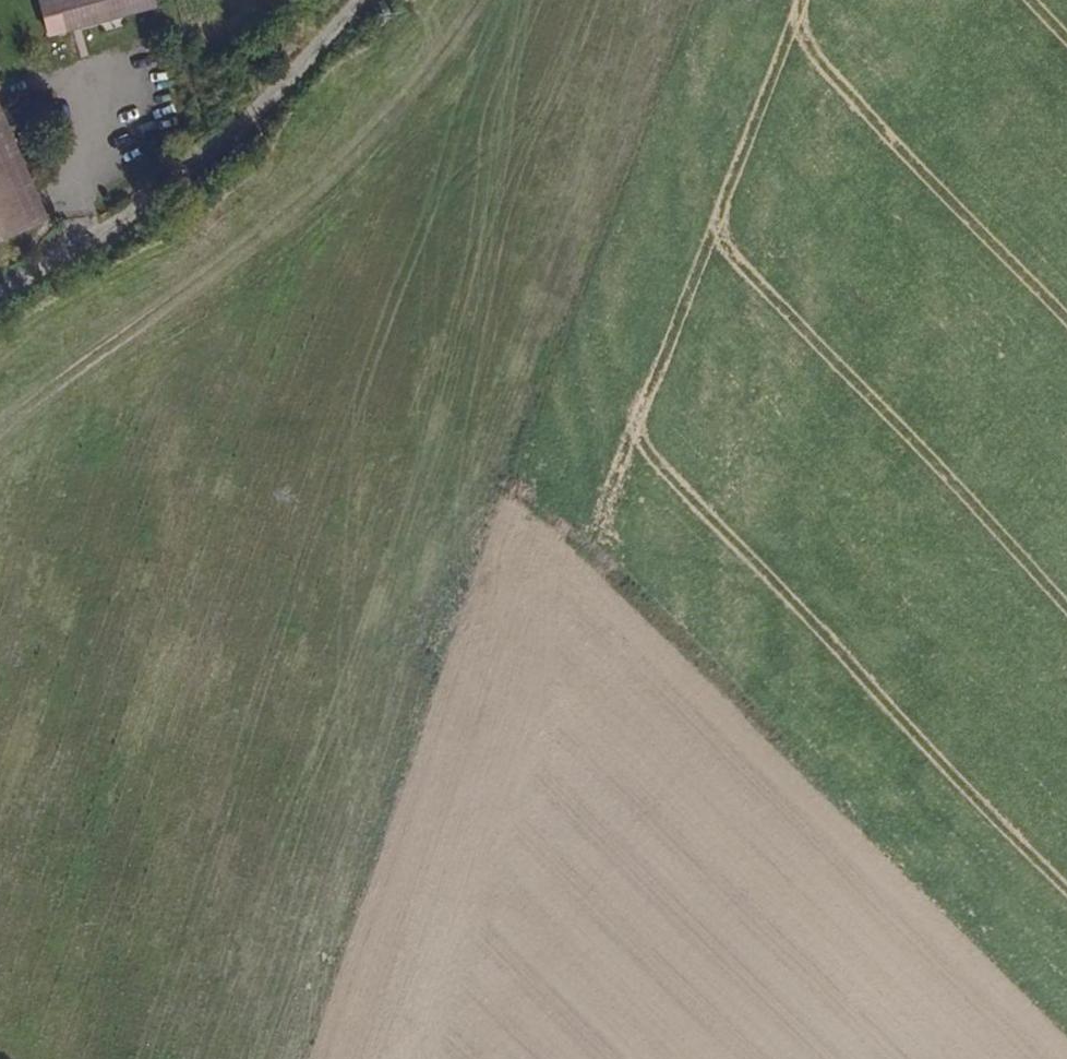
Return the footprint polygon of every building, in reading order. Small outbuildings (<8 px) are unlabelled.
[(42,13),(87,0),(38,0),(42,13)] [(157,8),(155,0),(87,0),(42,13),(50,40),(157,8)] [(0,107),(0,239),(47,219),(0,107)]
